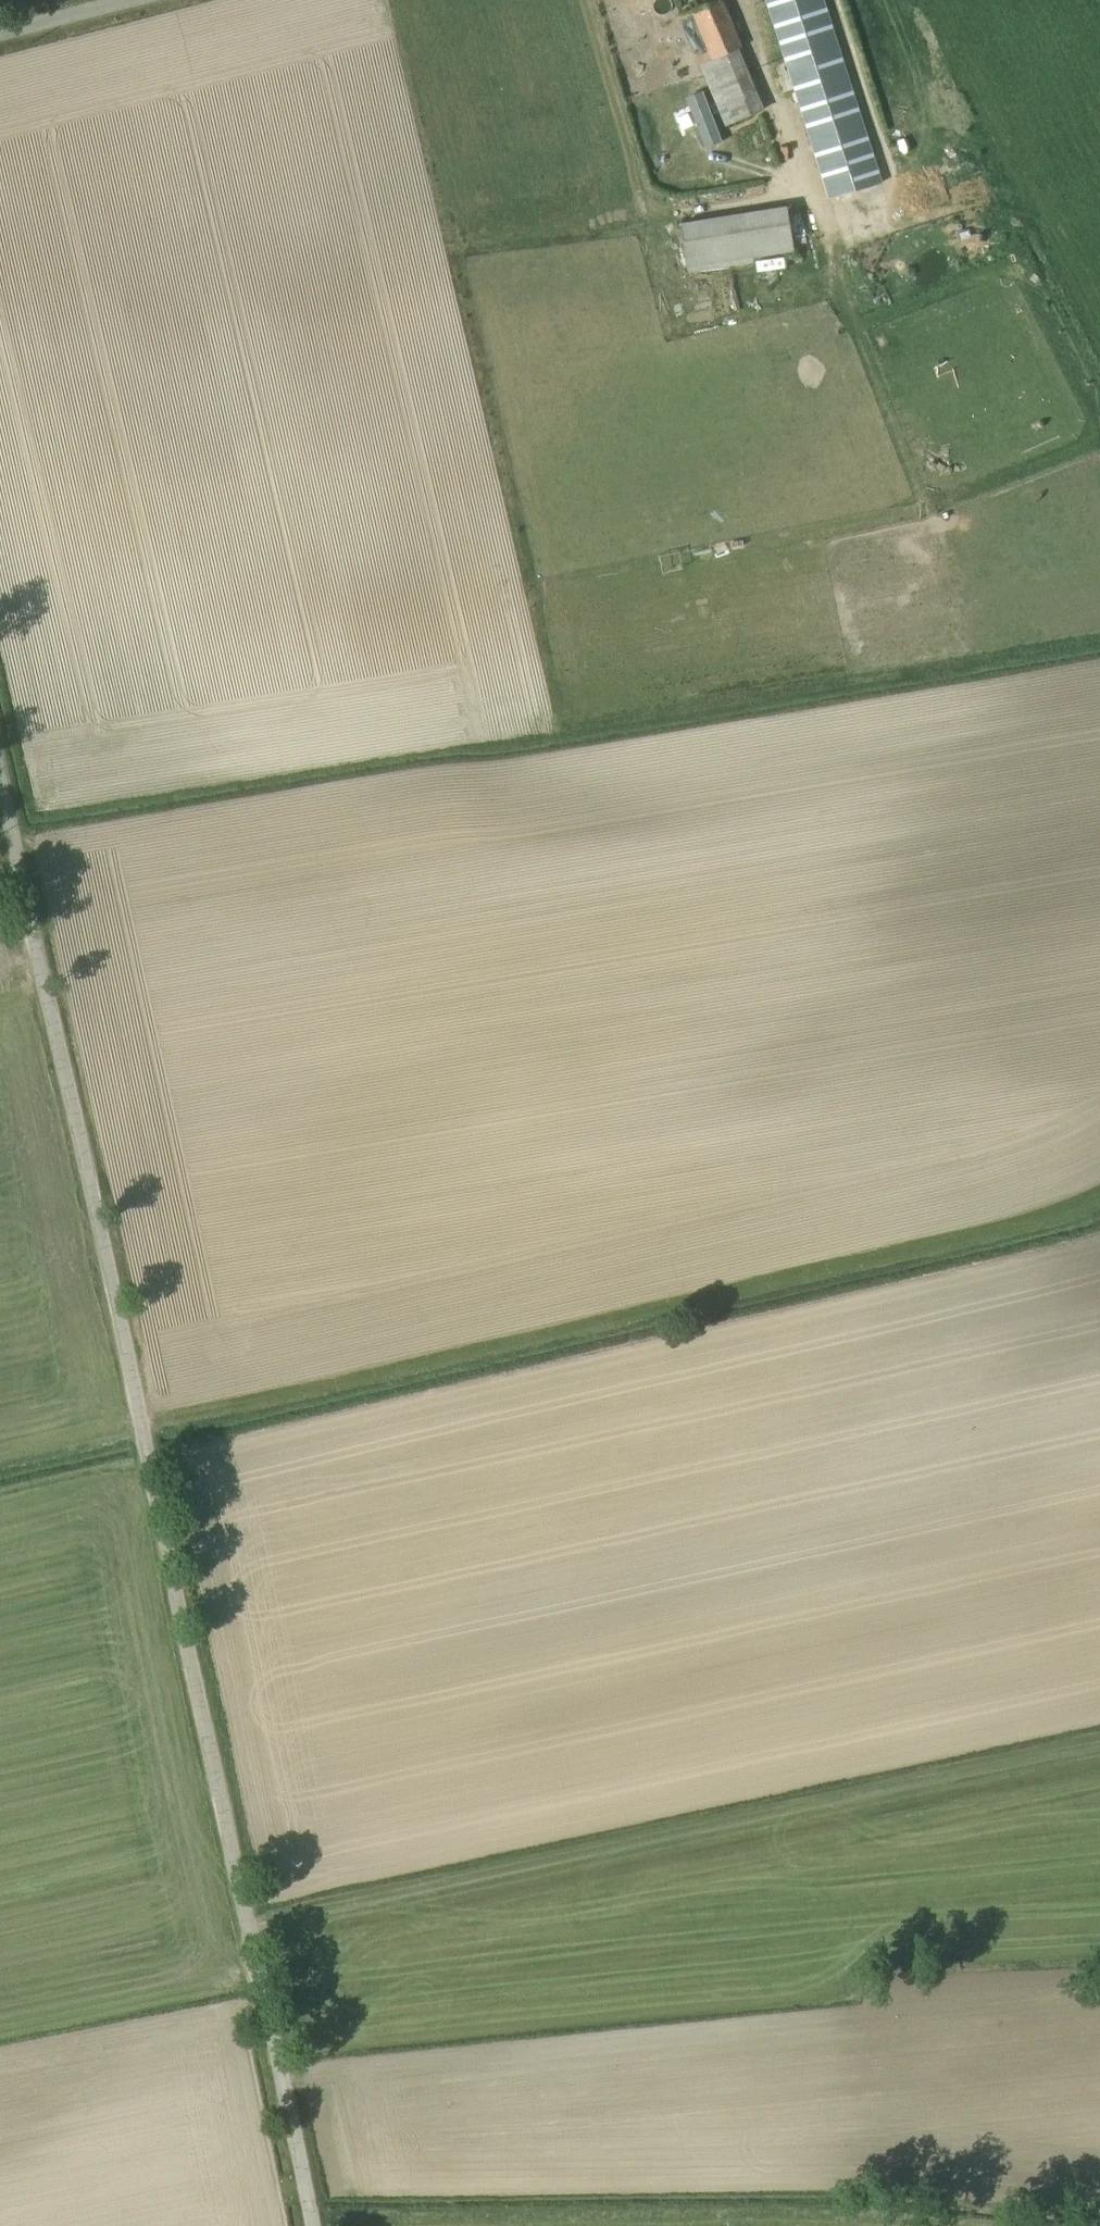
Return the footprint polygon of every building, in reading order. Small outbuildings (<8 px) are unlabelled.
[(728,0),(718,0),(681,15),(699,62),(724,123),(770,105),(745,44),(728,0)] [(884,181),(827,0),(768,0),(830,198),(884,181)] [(787,208),(680,228),(688,270),(795,250),(787,208)]
